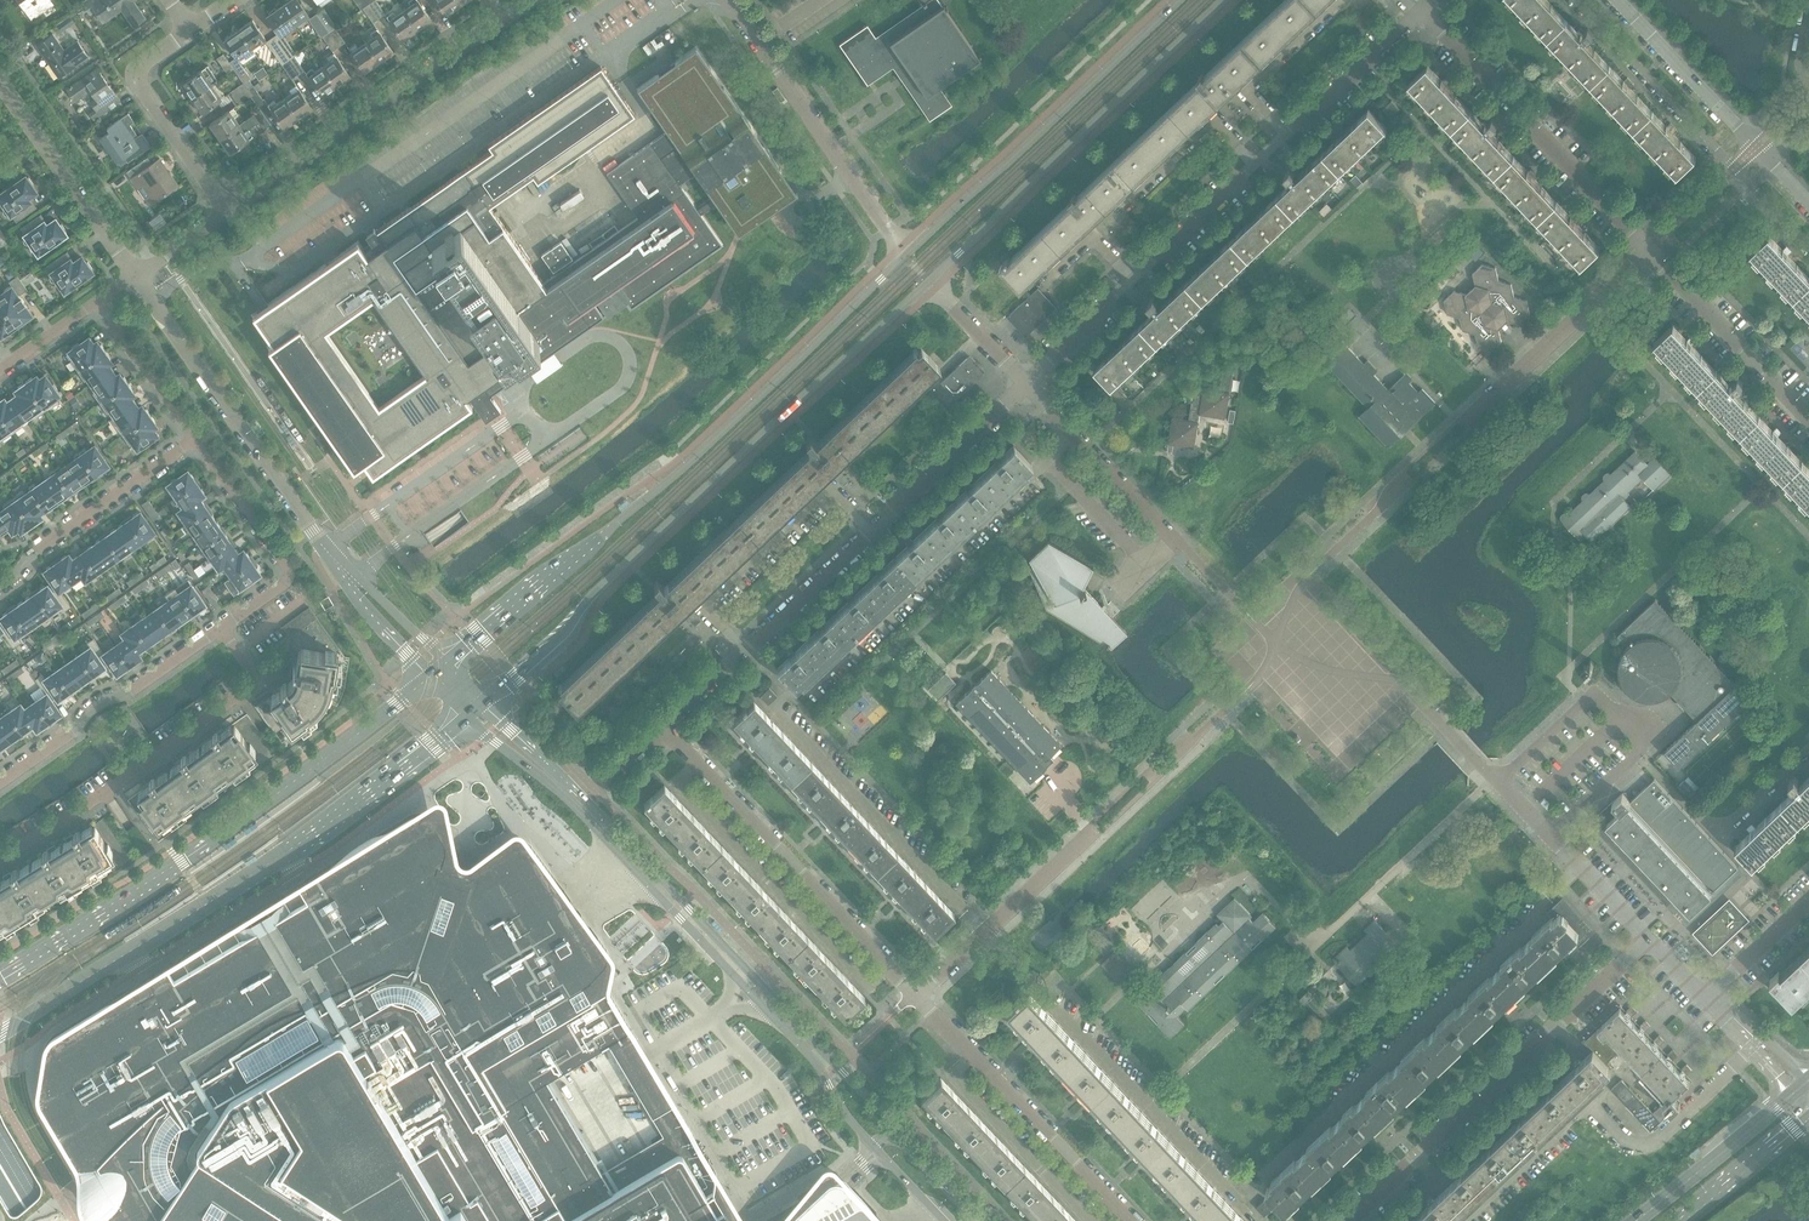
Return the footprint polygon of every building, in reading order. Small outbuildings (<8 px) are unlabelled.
[(50,0),(21,0),(33,18),(53,4),(50,0)] [(82,1),(91,14),(95,11),(101,20),(120,6),(134,26),(146,18),(134,1),(135,0),(84,0),(82,1)] [(295,26),(309,16),(298,0),(289,0),(281,6),(295,26)] [(368,4),(365,0),(354,0),(361,10),(362,8),(368,4)] [(379,18),(385,14),(375,0),(374,0),(369,4),(379,18)] [(417,30),(431,20),(417,0),(409,0),(408,0),(404,0),(399,4),(403,10),(417,30)] [(460,5),(456,0),(435,0),(446,15),(460,5)] [(904,83),(929,120),(952,104),(940,86),(980,59),(942,5),(941,4),(948,0),(919,0),(923,6),(876,38),(867,24),(839,44),(867,84),(892,66),(902,80),(904,83)] [(1010,259),(1009,258),(1002,264),(1000,266),(1023,289),(1097,219),(1221,101),(1329,0),(1284,0),(1204,76),(1202,74),(1199,77),(1200,79),(1077,196),(1075,194),(1071,198),(1073,200),(1010,259)] [(1551,3),(1548,0),(1513,0),(1548,37),(1566,19),(1551,3)] [(372,23),(379,18),(369,4),(368,4),(362,8),(372,23)] [(281,36),(295,26),(281,6),(267,16),(281,36)] [(329,32),(334,28),(336,27),(323,9),(316,14),(329,32)] [(403,40),(417,30),(403,10),(395,15),(393,11),(386,16),(403,40)] [(322,37),(328,32),(329,32),(316,14),(309,19),(321,37),(322,37)] [(1577,31),(1575,28),(1566,19),(1548,37),(1591,83),(1609,65),(1588,42),(1591,39),(1589,37),(1594,32),(1588,27),(1584,31),(1581,28),(1577,31)] [(267,42),(265,39),(265,38),(253,20),(238,30),(253,51),(267,42)] [(328,32),(338,47),(344,42),(334,28),(329,32),(328,32)] [(365,42),(379,62),(393,52),(377,28),(370,33),(372,36),(365,42)] [(240,61),(253,51),(238,30),(224,40),(236,57),(229,62),(234,68),(244,82),(244,83),(248,88),(252,85),(249,79),(250,78),(240,64),(240,61)] [(332,51),(338,47),(328,32),(322,37),(332,51)] [(76,66),(89,57),(78,41),(65,51),(53,34),(37,45),(60,78),(76,67),(76,66)] [(276,42),(273,37),(267,42),(282,64),(282,65),(288,60),(289,59),(276,42)] [(289,59),(294,56),(296,54),(284,37),(276,42),(289,59)] [(365,72),(379,62),(365,42),(358,46),(355,43),(348,48),(365,72)] [(376,232),(385,246),(368,258),(359,245),(265,310),(253,319),(273,346),(268,349),(354,471),(362,465),(371,478),(471,410),(464,399),(483,386),(500,409),(503,407),(494,394),(521,376),(578,340),(594,330),(591,325),(626,300),(632,309),(723,245),(702,216),(717,205),(737,234),(773,211),(788,199),(795,194),(781,173),(755,134),(743,117),(716,76),(715,78),(702,61),(695,49),(637,90),(664,130),(607,172),(638,217),(567,267),(565,264),(573,258),(561,241),(541,255),(553,272),(561,266),(563,269),(544,283),(489,206),(533,176),(538,182),(633,115),(597,67),(488,145),(492,150),(376,232)] [(322,66),(336,86),(350,76),(334,52),(326,57),(329,61),(322,66)] [(234,68),(229,62),(224,54),(217,58),(227,73),(234,68)] [(288,60),(298,75),(304,71),(294,56),(289,59),(288,60)] [(292,79),(298,75),(288,60),(282,65),(292,79)] [(1442,80),(1435,73),(1428,65),(1409,82),(1452,128),(1470,110),(1449,87),(1453,84),(1446,77),(1442,80)] [(1624,81),(1618,75),(1609,65),(1591,83),(1634,128),(1653,111),(1631,88),(1634,84),(1628,77),(1624,81)] [(217,80),(207,66),(182,83),(191,98),(211,84),(217,80)] [(322,96),(336,86),(322,66),(315,71),(312,67),(305,72),(322,96)] [(94,120),(120,102),(98,69),(68,90),(75,100),(91,90),(96,98),(91,102),(96,109),(90,114),(94,120)] [(248,88),(244,83),(244,82),(228,94),(232,99),(246,89),(248,88)] [(258,83),(253,86),(256,91),(257,91),(262,88),(258,83)] [(211,84),(191,98),(202,112),(225,96),(220,89),(217,91),(211,84)] [(284,98),(298,118),(313,108),(296,84),(289,89),(291,93),(284,98)] [(256,91),(253,86),(252,85),(248,88),(246,89),(251,96),(256,104),(257,104),(261,109),(265,116),(272,111),(284,128),(298,118),(284,98),(277,103),(274,99),(266,105),(257,91),(256,91)] [(236,106),(251,96),(246,89),(232,99),(236,106)] [(1391,117),(1400,109),(1392,101),(1383,109),(1391,117)] [(220,138),(239,124),(234,117),(238,115),(233,108),(210,124),(220,138)] [(1295,171),(1291,167),(1285,172),(1290,177),(1286,180),(1290,183),(1255,216),(1252,212),(1245,219),(1248,223),(1210,259),(1206,255),(1199,262),(1203,266),(1165,301),(1161,298),(1158,301),(1154,296),(1149,302),(1153,306),(1150,309),(1153,312),(1119,345),(1115,341),(1108,348),(1112,352),(1096,367),(1113,385),(1387,127),(1369,108),(1347,130),(1343,126),(1336,133),(1339,136),(1302,172),(1298,169),(1295,171)] [(271,124),(265,116),(261,109),(255,114),(239,124),(220,138),(230,153),(253,136),(252,134),(263,126),(264,128),(271,124)] [(1481,122),(1478,119),(1470,110),(1452,128),(1495,173),(1513,156),(1492,133),(1496,130),(1493,127),(1498,123),(1492,117),(1488,121),(1485,118),(1481,122)] [(1667,126),(1661,120),(1653,111),(1634,128),(1678,174),(1696,157),(1674,133),(1677,130),(1671,123),(1667,126)] [(129,162),(152,146),(142,133),(138,135),(130,124),(134,121),(129,113),(108,128),(110,131),(101,137),(118,162),(126,157),(129,162)] [(1532,168),(1528,172),(1513,156),(1495,173),(1538,219),(1557,202),(1535,179),(1539,175),(1532,168)] [(152,204),(179,186),(160,158),(152,163),(148,158),(128,172),(132,178),(131,179),(138,189),(147,183),(153,192),(147,196),(152,204)] [(1350,170),(1345,174),(1350,180),(1355,176),(1350,170)] [(16,222),(33,210),(28,203),(30,202),(28,198),(37,192),(33,186),(34,185),(29,177),(27,178),(26,177),(8,189),(7,188),(0,192),(0,199),(5,206),(4,207),(3,209),(3,210),(3,212),(4,214),(5,215),(7,216),(8,216),(10,216),(11,215),(16,222)] [(1571,217),(1564,210),(1557,202),(1538,219),(1581,265),(1600,248),(1578,224),(1582,221),(1575,213),(1571,217)] [(21,228),(26,235),(24,236),(24,238),(23,239),(24,241),(24,242),(25,244),(27,244),(28,245),(30,245),(32,244),(39,254),(40,253),(41,255),(50,249),(48,247),(66,235),(65,233),(67,232),(61,224),(60,225),(56,219),(47,226),(44,222),(43,223),(38,216),(21,228)] [(1808,314),(1808,277),(1769,234),(1750,252),(1808,314)] [(9,241),(5,235),(0,238),(0,247),(9,241)] [(1476,241),(1466,250),(1476,260),(1485,252),(1476,241)] [(75,285),(93,272),(92,271),(93,269),(88,261),(86,262),(82,257),(73,263),(71,260),(69,261),(64,254),(47,266),(52,273),(51,274),(50,275),(50,277),(50,279),(50,280),(52,281),(53,282),(55,282),(56,282),(58,281),(65,291),(66,290),(68,292),(76,286),(75,285)] [(1491,351),(1494,348),(1502,341),(1499,328),(1501,326),(1505,330),(1509,326),(1505,322),(1508,320),(1520,324),(1530,314),(1527,301),(1515,297),(1512,284),(1499,280),(1496,268),(1483,264),(1473,273),(1476,286),(1467,295),(1454,291),(1444,300),(1447,314),(1460,318),(1463,330),(1475,334),(1478,347),(1491,351)] [(10,281),(16,277),(12,272),(6,276),(10,281)] [(20,279),(25,286),(35,278),(30,272),(20,279)] [(20,279),(18,275),(16,277),(10,281),(9,281),(12,285),(4,290),(5,292),(0,296),(0,302),(18,327),(27,321),(25,319),(31,315),(26,308),(28,307),(20,295),(28,290),(25,286),(20,279)] [(1053,307),(1041,294),(1037,289),(1010,315),(1014,319),(1026,332),(1053,307)] [(18,327),(0,302),(0,333),(2,336),(8,332),(9,333),(18,327)] [(1741,433),(1759,416),(1735,391),(1744,383),(1738,377),(1730,385),(1701,354),(1673,325),(1655,342),(1741,433)] [(1369,408),(1362,413),(1358,417),(1384,445),(1400,430),(1398,428),(1404,424),(1408,428),(1435,403),(1422,389),(1418,393),(1409,382),(1412,379),(1407,373),(1388,390),(1374,374),(1377,371),(1368,360),(1364,364),(1341,340),(1345,336),(1336,326),(1313,348),(1369,408)] [(78,371),(106,351),(101,344),(99,345),(97,342),(95,343),(91,337),(80,344),(79,343),(70,348),(72,350),(70,352),(74,358),(70,360),(78,371)] [(802,445),(798,449),(805,457),(657,597),(650,589),(646,593),(654,601),(564,685),(560,681),(556,685),(560,689),(558,691),(577,711),(682,612),(685,609),(688,606),(830,472),(835,467),(836,465),(940,368),(921,348),(919,350),(915,345),(911,349),(915,354),(810,453),(802,445)] [(92,384),(114,369),(110,364),(111,362),(109,359),(111,358),(106,351),(78,371),(85,381),(88,378),(92,384)] [(554,356),(528,372),(535,382),(560,364),(554,356)] [(956,399),(983,374),(967,357),(940,382),(956,399)] [(1235,362),(1225,360),(1220,391),(1204,388),(1203,391),(1195,389),(1189,420),(1173,418),(1169,444),(1173,445),(1194,449),(1200,414),(1226,419),(1230,392),(1235,362)] [(100,403),(129,383),(124,376),(122,377),(120,374),(118,375),(114,369),(92,384),(97,390),(93,393),(100,403)] [(25,382),(45,410),(55,403),(53,399),(59,395),(58,393),(60,392),(54,384),(52,385),(44,374),(38,378),(37,376),(33,379),(32,377),(25,382)] [(35,417),(45,410),(25,382),(18,387),(20,388),(16,391),(17,393),(12,397),(27,418),(32,414),(35,417)] [(115,416),(136,402),(132,396),(134,394),(132,391),(133,390),(129,383),(100,403),(107,413),(111,411),(115,416)] [(75,396),(71,391),(66,395),(69,400),(75,396)] [(81,404),(75,396),(70,400),(75,408),(81,404)] [(27,418),(12,397),(6,401),(5,399),(1,401),(0,400),(0,414),(13,433),(23,426),(21,422),(27,418)] [(123,435),(151,415),(146,408),(145,409),(142,406),(140,407),(136,402),(115,416),(119,422),(116,425),(123,435)] [(13,433),(0,414),(0,437),(0,436),(3,440),(13,433)] [(151,415),(123,435),(130,445),(134,443),(138,449),(140,448),(141,449),(149,444),(148,442),(159,434),(155,428),(157,427),(154,423),(156,422),(151,415)] [(1759,416),(1741,433),(1808,505),(1808,469),(1759,416)] [(64,430),(67,434),(75,429),(72,425),(64,430)] [(60,439),(67,434),(64,430),(57,435),(60,439)] [(39,447),(42,452),(50,447),(47,442),(39,447)] [(777,668),(787,679),(795,688),(1031,465),(1013,445),(1000,457),(996,454),(992,458),(995,462),(971,485),(967,481),(962,486),(966,490),(941,513),(938,510),(933,514),(936,517),(912,541),(908,537),(904,542),(907,545),(882,569),(879,565),(874,570),(877,573),(853,597),(849,593),(844,598),(848,601),(823,625),(820,621),(815,626),(818,629),(794,652),(790,649),(786,653),(789,657),(777,668)] [(79,451),(95,474),(100,471),(103,472),(106,469),(107,466),(108,465),(95,446),(87,451),(84,448),(79,451)] [(108,446),(103,449),(108,456),(113,453),(108,446)] [(35,457),(42,452),(39,447),(32,453),(35,457)] [(19,457),(26,452),(23,448),(16,453),(19,457)] [(91,477),(95,474),(79,451),(74,455),(77,459),(69,464),(83,483),(84,482),(87,483),(91,480),(91,477)] [(1632,506),(1626,499),(1630,495),(1629,493),(1644,478),(1654,489),(1670,474),(1665,469),(1656,459),(1649,466),(1635,451),(1612,473),(1611,472),(1609,473),(1607,473),(1606,474),(1605,475),(1604,477),(1604,478),(1605,480),(1590,494),(1589,493),(1587,493),(1586,494),(1584,495),(1583,496),(1583,498),(1583,499),(1583,501),(1569,514),(1567,514),(1566,514),(1564,514),(1563,515),(1562,516),(1562,518),(1562,519),(1562,521),(1582,541),(1587,536),(1594,542),(1632,506)] [(25,464),(22,460),(14,465),(17,469),(25,464)] [(82,484),(83,483),(69,464),(62,469),(59,465),(54,469),(70,492),(75,489),(78,489),(81,487),(82,484)] [(836,465),(830,472),(842,485),(849,479),(836,465)] [(66,495),(70,492),(54,469),(49,473),(52,476),(44,481),(58,501),(59,500),(62,500),(66,498),(66,495)] [(177,497),(196,483),(194,479),(194,476),(192,473),(189,472),(188,471),(178,478),(175,478),(171,481),(170,484),(168,485),(177,497)] [(57,501),(58,501),(44,481),(37,486),(34,483),(29,486),(47,511),(46,509),(50,506),(53,507),(56,504),(57,501)] [(179,512),(204,494),(204,491),(202,487),(199,487),(196,483),(177,497),(185,508),(179,512)] [(41,515),(47,511),(29,486),(29,487),(31,490),(26,494),(23,490),(13,498),(33,526),(40,521),(39,519),(42,517),(41,515)] [(187,523),(207,509),(204,506),(205,503),(201,497),(204,495),(204,494),(179,512),(187,523)] [(33,526),(13,498),(3,505),(5,508),(0,512),(0,513),(14,534),(20,530),(21,532),(25,529),(26,531),(33,526)] [(150,516),(156,511),(148,500),(142,504),(150,516)] [(195,534),(215,521),(214,520),(215,517),(212,514),(209,513),(207,509),(187,523),(195,534)] [(156,511),(150,516),(153,520),(160,516),(156,511)] [(14,534),(0,513),(0,533),(2,532),(5,532),(10,529),(14,534)] [(129,521),(143,540),(154,532),(141,513),(140,513),(137,513),(133,515),(133,518),(129,521)] [(131,548),(143,540),(129,521),(125,523),(122,523),(119,525),(118,528),(118,529),(131,548)] [(203,546),(223,532),(220,528),(221,525),(218,522),(215,521),(195,534),(203,546)] [(166,538),(170,535),(165,528),(161,531),(166,538)] [(131,548),(118,529),(117,529),(114,529),(110,531),(110,534),(106,537),(120,556),(131,548)] [(211,557),(230,543),(228,540),(228,537),(226,533),(223,533),(223,532),(203,546),(211,557)] [(170,535),(166,538),(171,545),(175,542),(170,535)] [(109,564),(120,556),(106,537),(103,539),(100,539),(96,541),(95,544),(95,545),(109,564)] [(1047,609),(1094,638),(1112,648),(1127,634),(1082,585),(1092,569),(1047,541),(1029,558),(1032,565),(1028,568),(1047,609)] [(219,568),(244,551),(240,553),(236,548),(233,547),(230,543),(211,557),(219,568)] [(109,564),(95,545),(94,545),(91,544),(88,547),(87,550),(84,553),(97,572),(109,564)] [(186,558),(181,550),(176,554),(182,561),(186,558)] [(232,576),(252,562),(249,559),(250,556),(247,552),(244,551),(219,568),(219,569),(224,565),(232,576)] [(86,580),(97,572),(84,553),(80,555),(77,555),(71,559),(69,555),(68,555),(86,580)] [(61,560),(57,563),(71,582),(75,588),(86,580),(68,555),(65,555),(61,557),(61,560)] [(157,561),(160,565),(167,560),(164,556),(157,561)] [(152,570),(160,565),(157,561),(149,566),(152,570)] [(189,572),(194,569),(189,562),(184,565),(189,572)] [(252,562),(232,576),(240,588),(242,586),(245,587),(249,584),(250,581),(260,574),(259,573),(260,570),(257,567),(254,566),(252,562)] [(60,590),(71,582),(57,563),(53,566),(50,565),(47,568),(46,571),(54,584),(55,583),(59,590),(60,590)] [(162,568),(165,572),(172,568),(169,563),(162,568)] [(201,564),(194,569),(199,576),(206,571),(201,564)] [(158,578),(165,572),(162,568),(154,573),(158,578)] [(194,569),(189,572),(194,579),(199,576),(194,569)] [(134,577),(137,581),(144,576),(141,572),(134,577)] [(130,586),(137,581),(134,577),(127,582),(130,586)] [(139,584),(142,588),(149,584),(146,579),(139,584)] [(70,605),(60,590),(59,590),(55,583),(54,584),(49,587),(48,586),(47,586),(44,586),(40,588),(40,591),(35,594),(49,613),(61,605),(64,610),(70,605)] [(135,594),(142,588),(139,584),(132,589),(135,594)] [(180,593),(193,613),(197,610),(200,611),(204,608),(204,605),(205,604),(191,585),(180,593)] [(206,595),(212,590),(209,585),(202,590),(206,595)] [(112,592),(115,597),(122,592),(119,587),(112,592)] [(214,606),(220,602),(212,590),(206,595),(214,606)] [(107,602),(115,597),(112,592),(104,598),(107,602)] [(190,615),(193,613),(180,593),(168,601),(182,621),(182,620),(185,621),(189,618),(190,615)] [(38,621),(49,613),(35,594),(32,596),(29,596),(26,598),(25,601),(24,602),(38,621)] [(117,600),(120,604),(127,599),(124,595),(117,600)] [(112,609),(120,604),(117,600),(109,605),(112,609)] [(1617,636),(1626,646),(1624,649),(1622,652),(1620,656),(1619,659),(1618,663),(1618,667),(1618,671),(1619,675),(1620,678),(1621,682),(1623,685),(1625,689),(1628,691),(1631,694),(1634,696),(1638,698),(1641,699),(1645,700),(1649,700),(1653,700),(1657,700),(1661,699),(1664,697),(1668,695),(1671,693),(1697,721),(1665,752),(1679,768),(1753,698),(1738,682),(1736,685),(1656,600),(1651,604),(1617,636)] [(38,621),(24,602),(21,601),(18,604),(17,607),(13,610),(27,629),(38,621)] [(181,621),(182,621),(168,601),(157,609),(171,628),(174,626),(177,626),(181,624),(181,621)] [(89,608),(92,613),(99,608),(96,603),(89,608)] [(685,609),(682,612),(694,626),(701,619),(688,606),(685,609)] [(317,618),(316,616),(309,607),(284,626),(291,637),(317,618)] [(84,618),(92,613),(89,608),(81,614),(84,618)] [(167,631),(171,628),(157,609),(146,617),(159,636),(160,636),(163,637),(166,634),(167,631)] [(27,629),(13,610),(10,612),(7,612),(3,614),(3,617),(2,618),(3,619),(0,622),(0,627),(2,630),(2,631),(13,646),(19,641),(16,637),(27,629)] [(94,616),(97,620),(104,615),(101,611),(94,616)] [(90,625),(97,620),(94,616),(87,621),(90,625)] [(159,637),(159,636),(146,617),(134,625),(148,644),(152,642),(155,642),(158,640),(159,637)] [(144,647),(148,644),(134,625),(123,633),(140,658),(141,657),(138,654),(144,650),(144,647)] [(53,642),(60,638),(57,633),(50,638),(53,642)] [(140,658),(123,633),(126,638),(115,646),(129,666),(133,663),(136,663),(139,661),(140,658)] [(46,648),(53,642),(50,638),(42,643),(46,648)] [(63,642),(60,638),(53,642),(56,646),(63,642)] [(104,654),(94,639),(87,643),(90,648),(79,655),(93,675),(97,672),(100,673),(103,670),(104,667),(103,665),(109,661),(104,654)] [(56,646),(53,642),(46,648),(48,652),(56,646)] [(125,668),(129,666),(115,646),(104,654),(109,661),(117,674),(118,673),(121,674),(125,671),(125,668)] [(333,684),(333,680),(330,679),(331,674),(334,674),(334,673),(333,673),(334,667),(337,668),(339,657),(337,657),(337,655),(335,655),(335,652),(325,651),(325,653),(301,649),(301,651),(299,651),(297,659),(299,659),(299,664),(294,664),(293,671),(296,671),(295,673),(295,674),(295,676),(294,677),(293,679),(324,698),(325,697),(327,698),(329,694),(330,691),(332,687),(333,684)] [(89,677),(93,675),(79,655),(68,663),(81,683),(82,682),(85,683),(89,680),(89,677)] [(8,665),(12,669),(19,664),(16,659),(8,665)] [(1588,671),(1595,665),(1591,661),(1584,667),(1588,671)] [(81,686),(81,683),(68,663),(57,671),(70,690),(74,688),(77,689),(81,686)] [(5,674),(12,669),(8,665),(1,669),(5,674)] [(563,666),(555,673),(557,676),(565,669),(563,666)] [(14,672),(17,676),(24,671),(21,667),(14,672)] [(67,693),(70,690),(57,671),(45,679),(42,674),(36,679),(47,694),(51,701),(52,701),(57,697),(59,699),(59,698),(62,699),(66,696),(67,693)] [(992,671),(958,702),(1026,776),(1035,767),(1046,758),(1042,753),(1056,740),(992,671)] [(10,681),(17,676),(14,672),(7,677),(10,681)] [(945,673),(928,689),(938,699),(956,683),(946,672),(945,673)] [(324,699),(324,698),(293,679),(293,680),(292,681),(290,682),(289,683),(288,684),(287,682),(281,687),(283,690),(279,693),(278,691),(271,696),(272,698),(271,699),(285,718),(283,720),(289,728),(291,727),(292,728),(294,727),(295,729),(304,723),(302,720),(306,717),(307,718),(308,717),(306,714),(311,711),(313,714),(316,711),(318,709),(321,706),(323,703),(326,700),(324,699)] [(768,704),(777,695),(769,687),(760,695),(768,704)] [(61,713),(52,701),(51,701),(47,694),(35,702),(48,722),(53,719),(56,719),(59,717),(60,714),(61,713)] [(782,731),(753,700),(747,707),(745,704),(742,707),(744,709),(733,719),(762,750),(782,731)] [(45,724),(48,722),(35,702),(24,710),(35,726),(38,729),(41,730),(45,727),(45,724)] [(35,726),(24,710),(21,704),(9,712),(23,732),(26,729),(29,730),(35,726)] [(23,732),(9,712),(0,719),(0,724),(11,740),(12,740),(15,740),(18,738),(19,735),(23,732)] [(11,740),(0,724),(0,747),(4,745),(7,746),(10,743),(11,740)] [(201,750),(222,779),(225,778),(226,779),(236,772),(234,770),(244,763),(246,765),(256,758),(254,756),(256,755),(255,753),(256,752),(250,743),(248,745),(234,725),(233,727),(231,725),(225,730),(226,731),(221,735),(218,732),(212,736),(214,738),(202,746),(203,748),(201,750)] [(811,761),(782,731),(762,750),(791,780),(811,761)] [(224,781),(222,779),(201,750),(200,748),(188,757),(187,755),(181,759),(183,763),(178,766),(177,765),(170,769),(171,771),(169,773),(191,802),(193,801),(194,803),(204,795),(202,794),(212,786),(214,788),(224,781)] [(839,791),(811,761),(791,780),(819,811),(839,791)] [(191,802),(169,773),(168,771),(156,780),(155,778),(149,782),(151,786),(146,789),(145,788),(138,793),(139,794),(138,796),(152,815),(150,816),(156,825),(158,823),(159,825),(161,824),(162,826),(172,819),(171,817),(181,809),(182,811),(192,804),(191,802)] [(1689,776),(1686,779),(1696,789),(1698,787),(1689,776)] [(1786,798),(1736,846),(1753,864),(1808,811),(1808,776),(1801,784),(1793,776),(1788,781),(1795,789),(1786,798)] [(1596,817),(1690,916),(1713,895),(1728,881),(1740,869),(1715,843),(1709,837),(1704,831),(1699,826),(1694,821),(1689,815),(1683,809),(1678,804),(1673,798),(1668,793),(1663,787),(1654,778),(1643,789),(1642,789),(1630,801),(1622,793),(1609,805),(1596,817)] [(1678,786),(1689,798),(1697,791),(1696,789),(1686,779),(1678,786)] [(644,804),(673,835),(693,816),(665,785),(644,804)] [(868,822),(839,791),(819,811),(848,841),(868,822)] [(352,881),(329,895),(342,916),(334,920),(368,980),(396,969),(406,965),(409,964),(412,962),(415,960),(417,957),(418,954),(420,951),(420,947),(422,927),(423,923),(433,894),(442,865),(447,853),(448,849),(448,846),(447,842),(446,838),(445,835),(440,827),(439,824),(437,822),(434,819),(432,817),(429,815),(425,814),(422,814),(419,813),(415,814),(412,815),(409,816),(385,831),(388,837),(374,846),(378,852),(374,855),(375,857),(376,856),(381,865),(353,882),(352,881)] [(673,835),(702,865),(722,846),(693,816),(673,835)] [(897,852),(868,822),(848,841),(877,871),(897,852)] [(63,846),(84,880),(94,874),(93,872),(97,869),(99,871),(100,870),(97,865),(102,862),(103,864),(112,859),(111,857),(113,856),(112,854),(113,853),(108,844),(106,845),(95,827),(93,828),(92,826),(81,833),(80,831),(73,835),(75,839),(70,842),(69,840),(63,844),(64,845),(63,846)] [(91,1012),(80,1019),(87,1032),(88,1031),(94,1042),(103,1036),(107,1034),(108,1036),(113,1033),(117,1031),(116,1029),(122,1025),(124,1028),(137,1020),(137,1019),(142,1016),(145,1021),(150,1019),(154,1027),(173,1016),(170,1012),(186,1003),(203,993),(204,992),(220,983),(221,982),(255,963),(256,962),(271,953),(288,943),(290,942),(305,932),(307,932),(323,922),(325,926),(334,920),(342,916),(329,895),(352,881),(353,882),(381,865),(376,856),(375,857),(374,855),(378,852),(374,846),(388,837),(385,831),(378,835),(306,880),(307,882),(290,892),(283,897),(282,894),(226,929),(184,955),(180,957),(177,960),(178,962),(166,969),(154,976),(153,974),(91,1012)] [(432,964),(432,968),(433,971),(433,975),(435,978),(436,977),(446,995),(446,996),(523,951),(507,926),(524,916),(519,908),(559,884),(555,879),(531,846),(530,844),(528,843),(525,842),(523,841),(521,842),(518,842),(516,843),(480,864),(472,869),(468,873),(449,929),(449,930),(448,932),(448,933),(447,934),(446,935),(435,955),(434,958),(433,961),(432,964)] [(84,880),(63,846),(62,847),(61,845),(54,849),(56,851),(51,854),(48,850),(42,854),(43,856),(32,862),(33,864),(32,865),(51,896),(61,890),(60,888),(65,885),(67,890),(69,889),(68,887),(72,884),(73,886),(84,880)] [(702,865),(730,895),(751,876),(722,846),(702,865)] [(925,883),(897,852),(877,871),(905,902),(925,883)] [(51,896),(32,865),(31,866),(30,864),(18,871),(17,869),(11,873),(13,876),(8,879),(7,878),(1,881),(2,883),(1,884),(21,918),(32,911),(30,909),(35,907),(36,909),(38,908),(35,903),(39,900),(41,902),(51,896)] [(609,1220),(620,1215),(621,1216),(632,1209),(628,1203),(623,1206),(624,1208),(624,1209),(623,1209),(623,1210),(622,1210),(609,1212),(575,1219),(568,1220),(567,1220),(566,1220),(566,1219),(565,1218),(562,1213),(560,1214),(547,1191),(546,1190),(547,1190),(539,1177),(539,1178),(538,1177),(539,1176),(540,1176),(532,1163),(531,1164),(531,1163),(530,1164),(530,1163),(529,1162),(536,1158),(530,1147),(523,1151),(522,1150),(514,1137),(513,1136),(514,1135),(514,1134),(508,1123),(507,1123),(506,1122),(506,1123),(505,1122),(507,1121),(499,1108),(497,1109),(497,1108),(496,1107),(489,1092),(490,1092),(483,1080),(474,1064),(550,1019),(562,1012),(577,1003),(578,1005),(591,998),(589,996),(596,992),(595,991),(594,989),(594,988),(595,988),(595,987),(595,986),(595,985),(595,984),(594,984),(593,983),(592,983),(591,983),(589,981),(589,980),(583,984),(581,985),(578,987),(577,988),(558,999),(555,995),(551,997),(554,1001),(537,1011),(537,1010),(526,1016),(526,1017),(490,1039),(487,1040),(485,1041),(482,1042),(479,1042),(476,1041),(474,1040),(471,1039),(469,1037),(467,1035),(465,1032),(464,1030),(466,1029),(457,1012),(455,1013),(446,996),(446,995),(436,977),(435,978),(433,975),(433,971),(432,968),(432,964),(433,961),(434,958),(435,955),(446,935),(447,934),(448,933),(448,932),(449,930),(449,929),(468,873),(461,871),(462,870),(462,869),(461,868),(461,867),(460,866),(460,865),(459,865),(458,864),(457,864),(456,864),(455,864),(454,864),(453,865),(452,865),(452,866),(451,867),(442,865),(433,894),(423,923),(422,927),(420,947),(420,951),(418,954),(417,957),(415,960),(412,962),(409,964),(406,965),(396,969),(368,980),(341,991),(323,1000),(314,1005),(305,1009),(301,1010),(298,1012),(294,1013),(291,1014),(287,1016),(280,1019),(273,1023),(266,1027),(260,1031),(253,1036),(250,1038),(247,1041),(244,1043),(241,1046),(238,1049),(235,1051),(231,1054),(227,1056),(224,1059),(220,1061),(217,1063),(214,1065),(212,1067),(209,1069),(206,1071),(201,1075),(197,1079),(192,1082),(187,1086),(183,1090),(178,1094),(173,1098),(168,1102),(163,1106),(158,1110),(152,1115),(144,1123),(135,1131),(127,1139),(119,1148),(111,1156),(106,1161),(105,1162),(104,1163),(100,1165),(101,1165),(104,1170),(105,1172),(104,1173),(103,1174),(102,1175),(102,1176),(102,1177),(101,1177),(101,1178),(102,1179),(102,1180),(102,1181),(103,1182),(104,1183),(105,1184),(106,1184),(107,1184),(108,1184),(109,1184),(110,1184),(111,1184),(112,1184),(115,1190),(116,1189),(123,1184),(128,1183),(133,1184),(138,1186),(146,1191),(165,1203),(171,1206),(175,1212),(179,1210),(185,1220),(190,1217),(192,1220),(259,1220),(253,1211),(249,1214),(239,1198),(227,1205),(221,1196),(217,1198),(213,1191),(209,1193),(203,1184),(196,1189),(189,1178),(186,1173),(185,1174),(183,1170),(182,1166),(180,1162),(179,1158),(178,1154),(178,1151),(178,1148),(178,1144),(178,1141),(179,1138),(180,1133),(182,1128),(185,1124),(187,1120),(191,1116),(194,1112),(195,1112),(203,1105),(219,1093),(235,1081),(252,1070),(256,1068),(259,1067),(262,1065),(266,1064),(269,1062),(276,1058),(283,1055),(290,1050),(296,1046),(303,1042),(319,1032),(337,1023),(355,1014),(373,1006),(390,1000),(393,999),(396,999),(399,999),(402,1000),(406,1001),(408,1002),(411,1004),(413,1007),(415,1009),(417,1012),(417,1013),(416,1016),(414,1017),(433,1049),(435,1049),(438,1049),(439,1048),(439,1049),(447,1063),(445,1065),(452,1077),(455,1076),(464,1091),(456,1095),(456,1096),(463,1108),(464,1108),(471,1104),(472,1105),(470,1106),(478,1119),(480,1118),(484,1124),(483,1125),(483,1126),(487,1132),(488,1132),(488,1133),(495,1146),(496,1146),(509,1167),(512,1173),(513,1175),(512,1178),(524,1200),(528,1200),(529,1201),(530,1203),(529,1204),(536,1215),(537,1214),(538,1216),(536,1217),(532,1219),(531,1220),(609,1220)] [(1168,916),(1194,892),(1169,865),(1143,889),(1168,916)] [(730,895),(759,925),(779,906),(751,876),(730,895)] [(954,913),(925,883),(905,902),(921,919),(934,932),(954,913)] [(1,884),(0,884),(0,924),(2,923),(5,928),(7,927),(5,925),(10,922),(11,924),(21,918),(1,884)] [(524,916),(507,926),(523,951),(551,997),(555,995),(535,962),(554,951),(589,929),(579,917),(582,915),(578,911),(576,912),(569,902),(571,901),(559,884),(519,908),(524,916)] [(1260,938),(1262,940),(1276,927),(1262,912),(1252,921),(1249,918),(1252,915),(1234,897),(1217,914),(1223,921),(1219,925),(1217,923),(1195,943),(1197,946),(1193,950),(1188,954),(1186,952),(1158,978),(1161,980),(1152,989),(1146,983),(1131,996),(1148,1014),(1150,1012),(1159,1022),(1157,1024),(1170,1038),(1185,1024),(1178,1016),(1186,1008),(1188,1010),(1216,984),(1213,981),(1223,972),(1225,974),(1253,949),(1250,946),(1260,938)] [(1503,1005),(1517,992),(1531,979),(1533,981),(1537,977),(1535,975),(1562,949),(1564,951),(1568,947),(1570,949),(1590,930),(1584,923),(1564,902),(1554,911),(1557,915),(1515,955),(1514,954),(1510,957),(1512,958),(1379,1083),(1378,1081),(1375,1084),(1376,1086),(1267,1189),(1286,1209),(1304,1192),(1306,1194),(1311,1190),(1309,1188),(1336,1162),(1338,1164),(1343,1160),(1341,1157),(1367,1132),(1369,1135),(1374,1131),(1372,1128),(1399,1103),(1401,1105),(1405,1101),(1403,1099),(1430,1073),(1432,1075),(1437,1071),(1435,1069),(1466,1039),(1468,1041),(1473,1037),(1470,1035),(1498,1009),(1500,1011),(1505,1007),(1503,1005)] [(1713,949),(1744,919),(1729,903),(1698,933),(1713,949)] [(759,925),(787,956),(808,937),(779,906),(759,925)] [(323,922),(307,932),(341,991),(368,980),(334,920),(325,926),(323,922)] [(714,920),(711,922),(719,930),(722,928),(714,920)] [(1399,945),(1383,928),(1375,920),(1364,930),(1368,934),(1350,951),(1347,947),(1333,960),(1357,986),(1399,945)] [(589,929),(554,951),(577,988),(578,987),(581,985),(583,984),(589,980),(597,973),(605,964),(607,963),(607,961),(608,960),(609,957),(609,955),(608,953),(608,951),(606,949),(591,928),(589,929)] [(305,932),(290,942),(323,1000),(341,991),(307,932),(305,932)] [(787,956),(816,986),(836,967),(808,937),(787,956)] [(288,943),(271,953),(305,1009),(314,1005),(323,1000),(290,942),(288,943)] [(1792,1004),(1808,988),(1808,946),(1780,973),(1778,971),(1769,980),(1775,986),(1775,985),(1792,1004)] [(523,951),(446,996),(455,1013),(457,1012),(466,1029),(464,1030),(465,1032),(467,1035),(469,1037),(471,1039),(474,1040),(476,1041),(479,1042),(482,1042),(485,1041),(487,1040),(490,1039),(526,1017),(526,1016),(537,1010),(537,1011),(554,1001),(551,997),(523,951)] [(554,951),(535,962),(555,995),(558,999),(577,988),(554,951)] [(1101,964),(1123,987),(1137,974),(1116,951),(1101,964)] [(255,963),(221,982),(253,1036),(260,1031),(266,1027),(273,1023),(280,1019),(287,1016),(256,962),(255,963)] [(865,997),(836,967),(816,986),(845,1016),(865,997)] [(220,983),(204,992),(238,1049),(241,1046),(244,1043),(247,1041),(250,1038),(253,1036),(221,982),(220,983)] [(577,1003),(562,1012),(576,1035),(590,1027),(602,1047),(603,1046),(606,1044),(607,1043),(608,1043),(631,1029),(605,986),(595,991),(596,992),(589,996),(591,998),(578,1005),(577,1003)] [(1305,1004),(1314,996),(1309,991),(1300,999),(1305,1004)] [(186,1003),(170,1012),(173,1016),(206,1071),(209,1069),(212,1067),(214,1065),(217,1063),(220,1061),(224,1059),(227,1056),(231,1054),(235,1051),(238,1049),(204,992),(203,993),(186,1003)] [(1058,1023),(1030,994),(1024,1000),(1023,999),(1022,997),(1018,1000),(1020,1002),(1021,1002),(1010,1013),(1038,1042),(1058,1023)] [(1307,1003),(1325,1022),(1331,1016),(1313,998),(1307,1003)] [(390,1000),(373,1006),(388,1031),(417,1013),(417,1012),(415,1009),(413,1007),(411,1004),(408,1002),(406,1001),(402,1000),(399,999),(396,999),(393,999),(390,1000)] [(373,1006),(355,1014),(371,1041),(384,1034),(388,1031),(373,1006)] [(1690,1081),(1620,1007),(1584,1040),(1593,1050),(1611,1069),(1613,1067),(1614,1068),(1628,1056),(1641,1070),(1636,1075),(1663,1103),(1670,1111),(1671,1112),(1680,1104),(1673,1097),(1690,1081)] [(562,1012),(550,1019),(575,1062),(602,1047),(590,1027),(576,1035),(562,1012)] [(384,1034),(371,1041),(387,1068),(379,1072),(383,1080),(438,1049),(435,1049),(433,1049),(414,1017),(416,1016),(417,1013),(388,1031),(384,1034)] [(355,1014),(337,1023),(354,1052),(367,1044),(371,1041),(355,1014)] [(142,1016),(137,1019),(137,1020),(144,1032),(147,1031),(183,1090),(187,1086),(192,1082),(197,1079),(201,1075),(206,1071),(173,1016),(154,1027),(150,1019),(145,1021),(142,1016)] [(39,1089),(38,1092),(39,1096),(39,1099),(40,1102),(42,1105),(72,1157),(74,1159),(76,1162),(79,1164),(82,1165),(85,1166),(88,1167),(91,1167),(94,1167),(98,1167),(101,1165),(100,1165),(104,1163),(105,1162),(106,1161),(111,1156),(119,1148),(127,1139),(135,1131),(144,1123),(152,1115),(103,1036),(94,1042),(88,1031),(87,1032),(80,1019),(56,1034),(52,1037),(50,1039),(49,1040),(47,1043),(46,1047),(45,1049),(44,1054),(39,1089)] [(550,1019),(474,1064),(483,1080),(490,1092),(489,1092),(496,1107),(497,1108),(546,1079),(547,1079),(574,1063),(575,1062),(550,1019)] [(107,1034),(103,1036),(152,1115),(158,1110),(163,1106),(168,1102),(173,1098),(178,1094),(183,1090),(147,1031),(144,1032),(137,1020),(124,1028),(122,1025),(116,1029),(117,1031),(113,1033),(108,1036),(107,1034)] [(319,1032),(303,1042),(378,1169),(413,1149),(408,1141),(376,1087),(354,1052),(337,1023),(319,1032)] [(1086,1053),(1058,1023),(1038,1042),(1066,1072),(1086,1053)] [(631,1029),(608,1043),(618,1060),(639,1047),(640,1050),(642,1048),(631,1029)] [(186,1173),(189,1178),(244,1145),(250,1155),(253,1159),(266,1151),(274,1165),(276,1168),(280,1174),(286,1184),(307,1171),(311,1178),(317,1188),(328,1204),(338,1220),(358,1209),(365,1220),(373,1220),(376,1219),(377,1220),(467,1220),(462,1212),(452,1218),(448,1211),(512,1173),(509,1167),(447,1205),(444,1200),(445,1200),(448,1198),(446,1196),(441,1187),(434,1191),(431,1187),(430,1186),(422,1173),(417,1165),(414,1159),(427,1152),(417,1136),(384,1082),(383,1080),(379,1072),(387,1068),(371,1041),(367,1044),(354,1052),(376,1087),(408,1141),(413,1149),(378,1169),(359,1181),(341,1192),(331,1198),(309,1162),(289,1174),(271,1143),(255,1152),(249,1142),(235,1120),(218,1130),(225,1142),(222,1144),(226,1149),(186,1173)] [(252,1070),(235,1081),(271,1143),(289,1174),(309,1162),(331,1198),(341,1192),(359,1181),(378,1169),(303,1042),(296,1046),(290,1050),(283,1055),(276,1058),(269,1062),(266,1064),(262,1065),(259,1067),(256,1068),(252,1070)] [(646,1056),(642,1048),(640,1050),(639,1047),(618,1060),(631,1080),(651,1068),(649,1065),(651,1064),(646,1056)] [(438,1049),(383,1080),(384,1082),(417,1136),(463,1108),(456,1096),(456,1095),(464,1091),(455,1076),(452,1077),(445,1065),(447,1063),(439,1049),(439,1048),(438,1049)] [(1611,1069),(1593,1050),(1581,1062),(1580,1061),(1579,1062),(1577,1060),(1574,1063),(1575,1065),(1575,1066),(1576,1066),(1551,1089),(1550,1088),(1550,1089),(1548,1087),(1544,1091),(1546,1093),(1545,1093),(1546,1094),(1522,1117),(1521,1116),(1520,1117),(1519,1115),(1515,1118),(1517,1120),(1516,1121),(1517,1121),(1492,1145),(1492,1144),(1491,1145),(1489,1143),(1485,1146),(1487,1148),(1486,1149),(1487,1150),(1463,1173),(1462,1172),(1461,1172),(1460,1170),(1456,1174),(1458,1176),(1457,1176),(1458,1177),(1433,1200),(1433,1199),(1432,1200),(1430,1198),(1426,1202),(1428,1204),(1429,1205),(1411,1220),(1450,1220),(1611,1069)] [(1114,1082),(1086,1053),(1066,1072),(1094,1102),(1114,1082)] [(651,1068),(631,1080),(651,1114),(673,1101),(669,1093),(653,1067),(651,1064),(649,1065),(651,1068)] [(968,1106),(940,1077),(920,1096),(948,1125),(968,1106)] [(546,1079),(497,1108),(497,1109),(499,1108),(507,1121),(505,1122),(555,1092),(547,1079),(546,1079)] [(1650,1130),(1670,1111),(1663,1103),(1653,1112),(1622,1079),(1611,1089),(1650,1130)] [(235,1081),(219,1093),(235,1120),(249,1142),(255,1152),(271,1143),(235,1081)] [(1142,1112),(1114,1082),(1094,1102),(1121,1131),(1142,1112)] [(555,1092),(505,1122),(506,1123),(506,1122),(507,1123),(508,1123),(514,1134),(514,1135),(513,1136),(514,1137),(564,1107),(563,1106),(555,1092)] [(219,1093),(203,1105),(218,1130),(235,1120),(219,1093)] [(673,1101),(651,1114),(663,1134),(668,1142),(674,1152),(678,1150),(692,1142),(696,1139),(694,1135),(673,1101)] [(427,1152),(414,1159),(417,1165),(483,1126),(483,1125),(484,1124),(480,1118),(478,1119),(470,1106),(472,1105),(471,1104),(464,1108),(463,1108),(417,1136),(427,1152)] [(178,1144),(178,1148),(178,1151),(178,1154),(218,1130),(203,1105),(195,1112),(194,1112),(191,1116),(187,1120),(185,1124),(182,1128),(180,1133),(179,1138),(178,1141),(178,1144)] [(996,1136),(968,1106),(948,1125),(976,1155),(996,1136)] [(564,1107),(514,1137),(522,1150),(572,1120),(571,1119),(564,1107)] [(1170,1141),(1142,1112),(1121,1131),(1149,1161),(1170,1141)] [(572,1120),(522,1150),(523,1151),(530,1147),(536,1158),(529,1162),(530,1163),(551,1151),(560,1164),(588,1148),(588,1147),(572,1120)] [(483,1126),(417,1165),(422,1173),(430,1186),(496,1146),(495,1146),(488,1133),(488,1132),(487,1132),(483,1126)] [(218,1130),(178,1154),(179,1158),(180,1162),(182,1166),(183,1170),(185,1174),(186,1173),(226,1149),(222,1144),(225,1142),(218,1130)] [(668,1142),(663,1134),(601,1170),(606,1178),(668,1142)] [(1024,1165),(996,1136),(976,1155),(1004,1184),(1024,1165)] [(562,1213),(565,1218),(566,1219),(566,1220),(567,1220),(568,1220),(575,1219),(609,1212),(622,1210),(623,1210),(623,1209),(624,1209),(624,1208),(623,1206),(628,1203),(632,1209),(621,1216),(620,1215),(609,1220),(734,1220),(715,1188),(717,1177),(716,1172),(696,1139),(692,1142),(678,1150),(674,1152),(637,1175),(630,1164),(606,1178),(610,1185),(562,1213)] [(1198,1171),(1170,1141),(1149,1161),(1177,1190),(1198,1171)] [(668,1142),(630,1164),(637,1175),(674,1152),(668,1142)] [(244,1145),(189,1178),(196,1189),(203,1184),(250,1155),(244,1145)] [(496,1146),(430,1186),(431,1187),(434,1191),(441,1187),(446,1196),(448,1198),(445,1200),(444,1200),(447,1205),(509,1167),(496,1146)] [(1698,1147),(1689,1154),(1692,1157),(1701,1150),(1698,1147)] [(560,1164),(538,1177),(539,1178),(539,1177),(547,1190),(546,1190),(547,1191),(597,1162),(588,1148),(560,1164)] [(250,1155),(203,1184),(209,1193),(213,1191),(217,1198),(221,1196),(274,1165),(266,1151),(253,1159),(250,1155)] [(551,1151),(530,1163),(530,1164),(531,1163),(531,1164),(532,1163),(540,1176),(539,1176),(538,1177),(560,1164),(551,1151)] [(597,1162),(547,1191),(560,1214),(562,1213),(610,1185),(606,1178),(604,1175),(601,1170),(597,1162)] [(221,1196),(227,1205),(239,1198),(249,1214),(253,1211),(259,1220),(260,1220),(264,1218),(317,1188),(311,1178),(307,1171),(286,1184),(280,1174),(276,1168),(274,1165),(221,1196)] [(1052,1195),(1024,1165),(1004,1184),(1032,1214),(1052,1195)] [(1225,1200),(1198,1171),(1177,1190),(1205,1220),(1225,1200)] [(448,1211),(452,1218),(462,1212),(467,1220),(528,1220),(531,1220),(532,1219),(536,1217),(538,1216),(537,1214),(536,1215),(529,1204),(530,1203),(529,1201),(528,1200),(524,1200),(512,1178),(513,1175),(512,1173),(448,1211)] [(875,1214),(877,1213),(876,1212),(855,1189),(853,1191),(844,1199),(843,1198),(837,1191),(835,1190),(829,1183),(827,1181),(828,1181),(826,1179),(782,1220),(882,1220),(875,1214)] [(123,1184),(116,1189),(125,1204),(146,1191),(138,1186),(133,1184),(128,1183),(123,1184)] [(264,1218),(266,1220),(300,1220),(328,1204),(317,1188),(264,1218)] [(104,1207),(104,1209),(104,1210),(105,1210),(105,1211),(105,1212),(106,1213),(110,1220),(135,1220),(125,1204),(116,1189),(115,1190),(107,1200),(106,1201),(105,1202),(105,1203),(104,1204),(104,1205),(104,1206),(104,1207)] [(146,1191),(125,1204),(135,1220),(165,1203),(146,1191)] [(18,1216),(20,1220),(56,1220),(41,1195),(18,1216)] [(1052,1195),(1032,1214),(1038,1220),(1076,1220),(1052,1195)] [(1264,1215),(1274,1207),(1266,1198),(1256,1207),(1264,1215)] [(1225,1200),(1205,1220),(1206,1220),(1245,1220),(1225,1200)] [(135,1220),(184,1220),(185,1220),(179,1210),(175,1212),(171,1206),(165,1203),(135,1220)] [(300,1220),(338,1220),(328,1204),(300,1220)] [(358,1209),(338,1220),(365,1220),(358,1209)]
